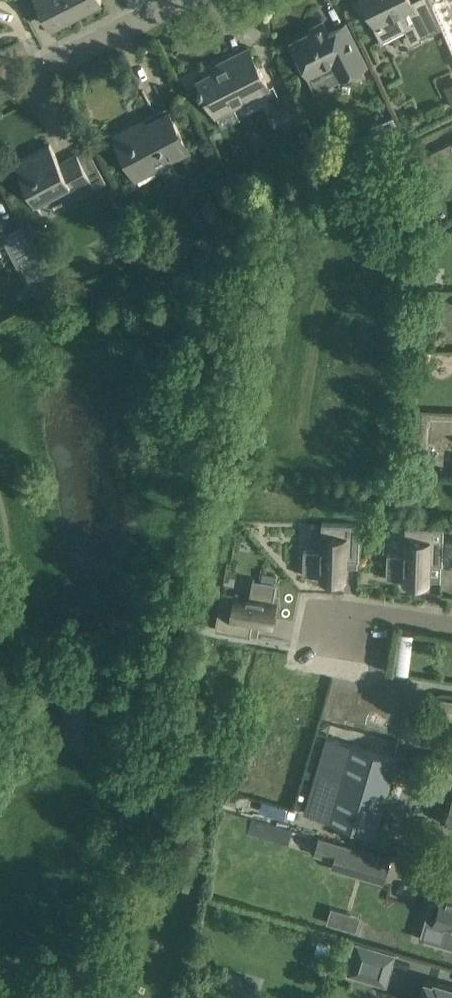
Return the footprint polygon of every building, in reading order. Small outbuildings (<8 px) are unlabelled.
[(20,1),(29,18),(44,11),(51,26),(76,13),(70,0),(20,0),(20,1)] [(76,13),(101,0),(70,0),(76,13)] [(382,41),(406,29),(413,43),(422,39),(421,37),(441,27),(430,0),(412,0),(411,1),(411,0),(362,0),(382,41)] [(433,6),(451,51),(451,34),(441,11),(451,5),(451,0),(445,0),(433,6)] [(367,66),(354,41),(345,23),(328,32),(325,24),(290,42),(308,77),(333,64),(340,79),(367,66)] [(229,64),(198,80),(201,86),(216,116),(221,127),(240,118),(234,107),(270,89),(258,66),(249,48),(227,59),(229,64)] [(283,127),(305,116),(293,93),(272,104),(283,127)] [(132,125),(113,135),(122,153),(137,183),(156,174),(154,170),(190,152),(178,129),(169,111),(145,124),(146,126),(136,132),(132,125)] [(379,127),(378,128),(379,131),(384,143),(402,134),(396,119),(379,127)] [(306,129),(299,133),(303,142),(311,139),(306,129)] [(90,179),(77,154),(60,163),(49,144),(14,162),(37,206),(90,179)] [(426,157),(427,169),(451,167),(451,154),(426,157)] [(416,178),(416,188),(426,189),(426,179),(416,178)] [(6,236),(19,261),(38,251),(25,226),(6,236)] [(426,230),(425,245),(435,245),(435,230),(426,230)] [(38,284),(18,294),(25,308),(45,298),(38,284)] [(434,311),(442,300),(430,292),(423,303),(422,303),(423,304),(434,311)] [(415,479),(414,479),(412,492),(413,492),(423,493),(425,481),(415,479)] [(302,551),(301,575),(318,576),(318,579),(343,580),(344,560),(357,561),(358,525),(320,523),(319,552),(302,551)] [(429,583),(430,563),(443,564),(444,528),(406,526),(405,555),(387,554),(386,578),(404,579),(404,582),(429,583)] [(222,592),(215,629),(251,635),(253,622),(273,626),(277,601),(273,601),(276,583),(253,579),(250,597),(222,592)] [(329,820),(351,743),(327,736),(304,812),(329,820)] [(351,743),(329,820),(374,833),(396,757),(351,743)] [(319,838),(315,853),(334,858),(332,867),(366,877),(373,853),(319,838)] [(450,859),(426,852),(422,864),(447,871),(450,859)] [(437,888),(434,898),(425,895),(420,912),(444,919),(438,938),(451,942),(451,892),(437,888)] [(331,907),(327,922),(357,931),(361,915),(331,907)] [(393,954),(358,944),(349,972),(385,983),(393,954)] [(435,982),(435,983),(425,980),(420,997),(451,997),(451,986),(435,982)]
